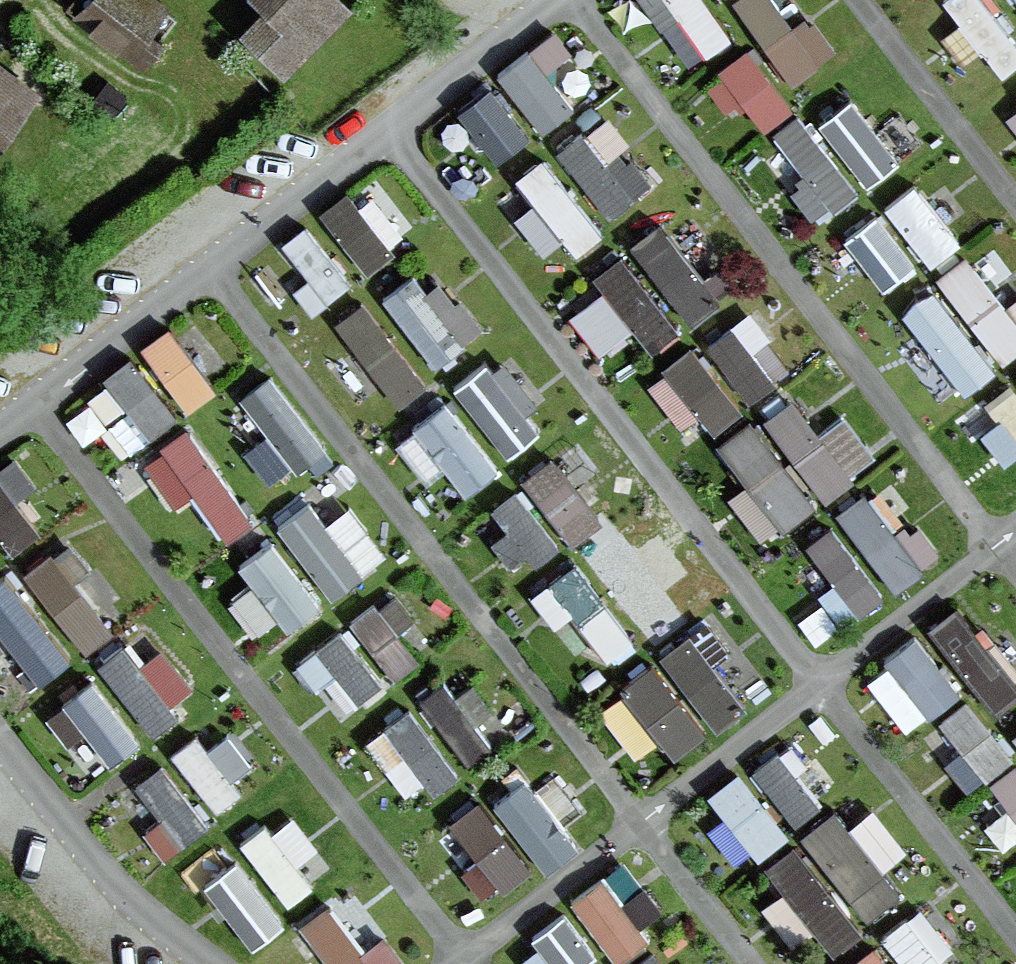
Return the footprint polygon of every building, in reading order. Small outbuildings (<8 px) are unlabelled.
[(162,13),(146,0),(88,0),(75,15),(126,56),(162,13)] [(340,0),(262,0),(263,2),(246,19),(284,56),(340,0)] [(690,54),(734,23),(718,0),(651,0),(690,54)] [(815,0),(809,0),(797,9),(791,0),(748,0),(798,67),(841,35),(815,0)] [(1007,64),(1015,57),(1015,20),(1000,0),(958,0),(1007,64)] [(549,52),(573,38),(560,17),(501,54),(541,118),(577,96),(549,52)] [(718,59),(762,120),(797,94),(753,33),(718,59)] [(30,81),(0,60),(0,125),(30,81)] [(502,151),(536,120),(491,68),(456,99),(502,151)] [(802,101),(757,137),(818,215),(905,147),(855,83),(813,115),(802,101)] [(624,130),(610,143),(585,115),(558,139),(618,205),(659,169),(624,130)] [(548,141),(520,160),(579,243),(606,224),(548,141)] [(892,198),(931,247),(983,205),(945,156),(892,198)] [(321,198),(367,256),(409,223),(362,165),(321,198)] [(605,274),(573,299),(605,338),(639,311),(657,334),(740,268),(683,197),(598,265),(605,274)] [(886,276),(922,250),(884,199),(848,225),(886,276)] [(1015,336),(1015,263),(992,233),(946,270),(1005,345),(1015,336)] [(421,251),(385,288),(447,349),(484,312),(421,251)] [(971,381),(1000,357),(933,274),(904,298),(971,381)] [(375,284),(341,303),(393,394),(427,375),(375,284)] [(729,306),(660,369),(713,426),(781,362),(729,306)] [(188,395),(218,374),(175,311),(145,331),(188,395)] [(138,341),(106,362),(146,424),(178,404),(138,341)] [(506,445),(552,409),(500,343),(453,379),(506,445)] [(773,523),(875,442),(843,402),(823,418),(791,377),(725,429),(754,466),(738,479),(773,523)] [(220,381),(196,392),(219,446),(244,436),(220,381)] [(467,483),(505,456),(452,384),(415,411),(467,483)] [(204,518),(246,485),(187,412),(146,445),(204,518)] [(552,511),(593,491),(567,440),(527,460),(552,511)] [(922,551),(852,486),(805,537),(875,601),(922,551)] [(525,552),(559,529),(535,494),(501,517),(525,552)] [(37,499),(0,498),(0,533),(37,533),(37,499)] [(376,562),(376,500),(302,501),(303,563),(376,562)] [(628,613),(660,597),(615,511),(584,527),(628,613)] [(291,616),(325,587),(273,525),(239,553),(291,616)] [(76,572),(93,556),(66,526),(22,566),(87,638),(114,614),(76,572)] [(578,545),(531,581),(594,663),(641,627),(578,545)] [(8,629),(30,619),(48,662),(71,652),(33,565),(0,579),(0,612),(8,629)] [(361,598),(387,662),(426,646),(400,582),(361,598)] [(1015,685),(1015,680),(975,589),(941,605),(984,700),(1015,685)] [(345,705),(389,667),(343,614),(299,652),(345,705)] [(719,614),(603,674),(643,751),(759,691),(719,614)] [(926,622),(870,658),(910,720),(966,684),(926,622)] [(100,650),(151,714),(202,674),(168,631),(142,651),(125,631),(100,650)] [(58,692),(110,754),(146,724),(94,662),(58,692)] [(418,684),(466,754),(498,732),(450,662),(418,684)] [(998,764),(1015,742),(1015,733),(962,690),(940,718),(998,764)] [(412,691),(369,728),(419,787),(463,750),(412,691)] [(219,793),(267,757),(231,709),(183,745),(219,793)] [(799,812),(841,773),(794,723),(752,761),(799,812)] [(123,787),(176,845),(218,807),(165,749),(123,787)] [(995,766),(1015,797),(1015,753),(995,766)] [(751,754),(714,774),(753,847),(791,827),(751,754)] [(549,857),(584,828),(531,764),(496,793),(549,857)] [(442,814),(484,889),(536,860),(494,785),(442,814)] [(287,881),(333,845),(294,795),(248,831),(287,881)] [(831,939),(906,882),(840,795),(765,852),(831,939)] [(207,869),(259,933),(290,908),(238,844),(207,869)] [(612,861),(576,883),(616,950),(652,929),(612,861)] [(306,909),(344,963),(407,963),(417,957),(390,919),(365,936),(334,890),(306,909)] [(912,899),(841,963),(971,963),(912,899)] [(600,946),(574,902),(522,932),(541,963),(569,963),(600,946)] [(626,963),(679,963),(655,932),(621,957),(626,963)]
